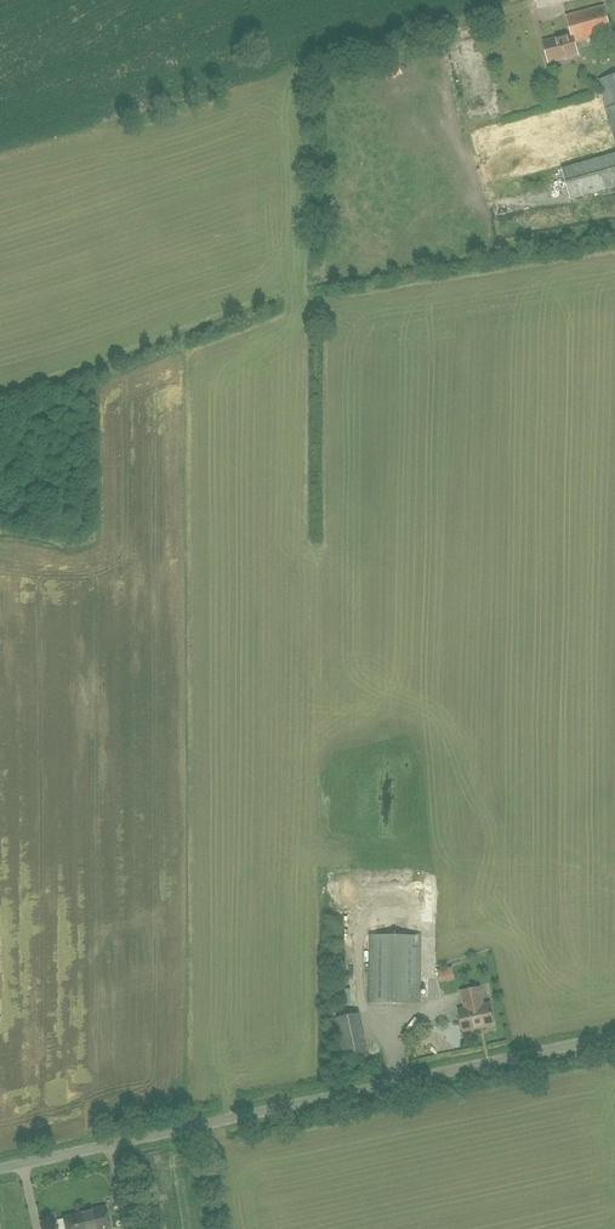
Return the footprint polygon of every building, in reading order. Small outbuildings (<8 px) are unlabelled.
[(578,55),(574,42),(611,32),(604,5),(566,15),(572,35),(544,42),(549,63),(578,55)] [(387,79),(402,74),(398,63),(384,68),(387,79)] [(599,80),(614,134),(614,76),(599,80)] [(560,93),(561,100),(570,98),(569,91),(560,93)] [(571,199),(571,200),(614,187),(614,154),(562,169),(571,199)] [(371,936),(370,1004),(420,1004),(421,937),(371,936)] [(454,966),(438,971),(442,983),(457,978),(454,966)] [(464,1031),(494,1025),(490,1005),(483,1006),(480,988),(462,992),(466,1010),(459,1011),(464,1031)] [(341,1058),(360,1054),(352,1016),(333,1020),(339,1048),(331,1050),(333,1060),(341,1058)] [(85,1228),(111,1228),(105,1207),(86,1211),(86,1213),(81,1214),(85,1228)] [(64,1218),(66,1228),(85,1228),(81,1214),(64,1218)]
